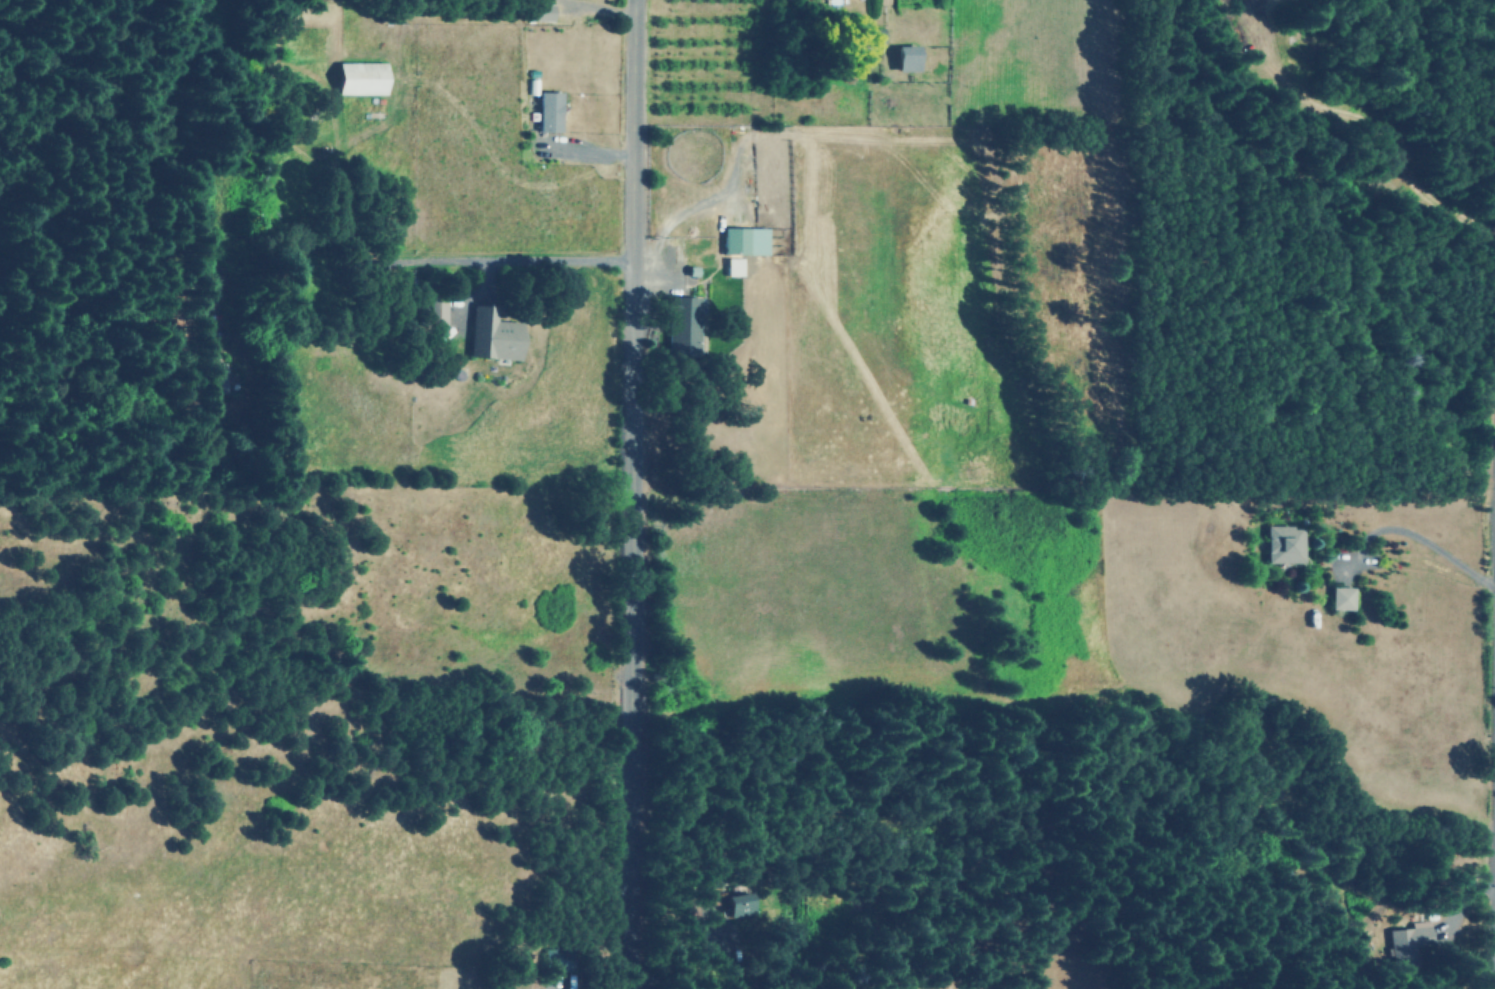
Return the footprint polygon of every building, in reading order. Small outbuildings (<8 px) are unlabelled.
[(895,46),(895,71),(916,71),(915,45),(895,46)] [(384,62),(337,63),(337,94),(384,94),(384,62)] [(538,131),(559,132),(560,92),(539,92),(538,131)] [(765,255),(766,228),(723,227),(723,254),(765,255)] [(445,300),(418,299),(418,325),(444,325),(445,300)] [(469,357),(516,359),(518,323),(494,322),(494,306),(472,305),(469,357)] [(1303,527),(1266,526),(1265,562),(1302,563),(1303,527)] [(1353,587),(1330,586),(1330,609),(1352,610),(1353,587)] [(723,895),(727,918),(750,914),(746,891),(723,895)] [(1389,929),(1390,957),(1416,956),(1415,937),(1430,936),(1429,921),(1411,922),(1411,927),(1389,929)]
